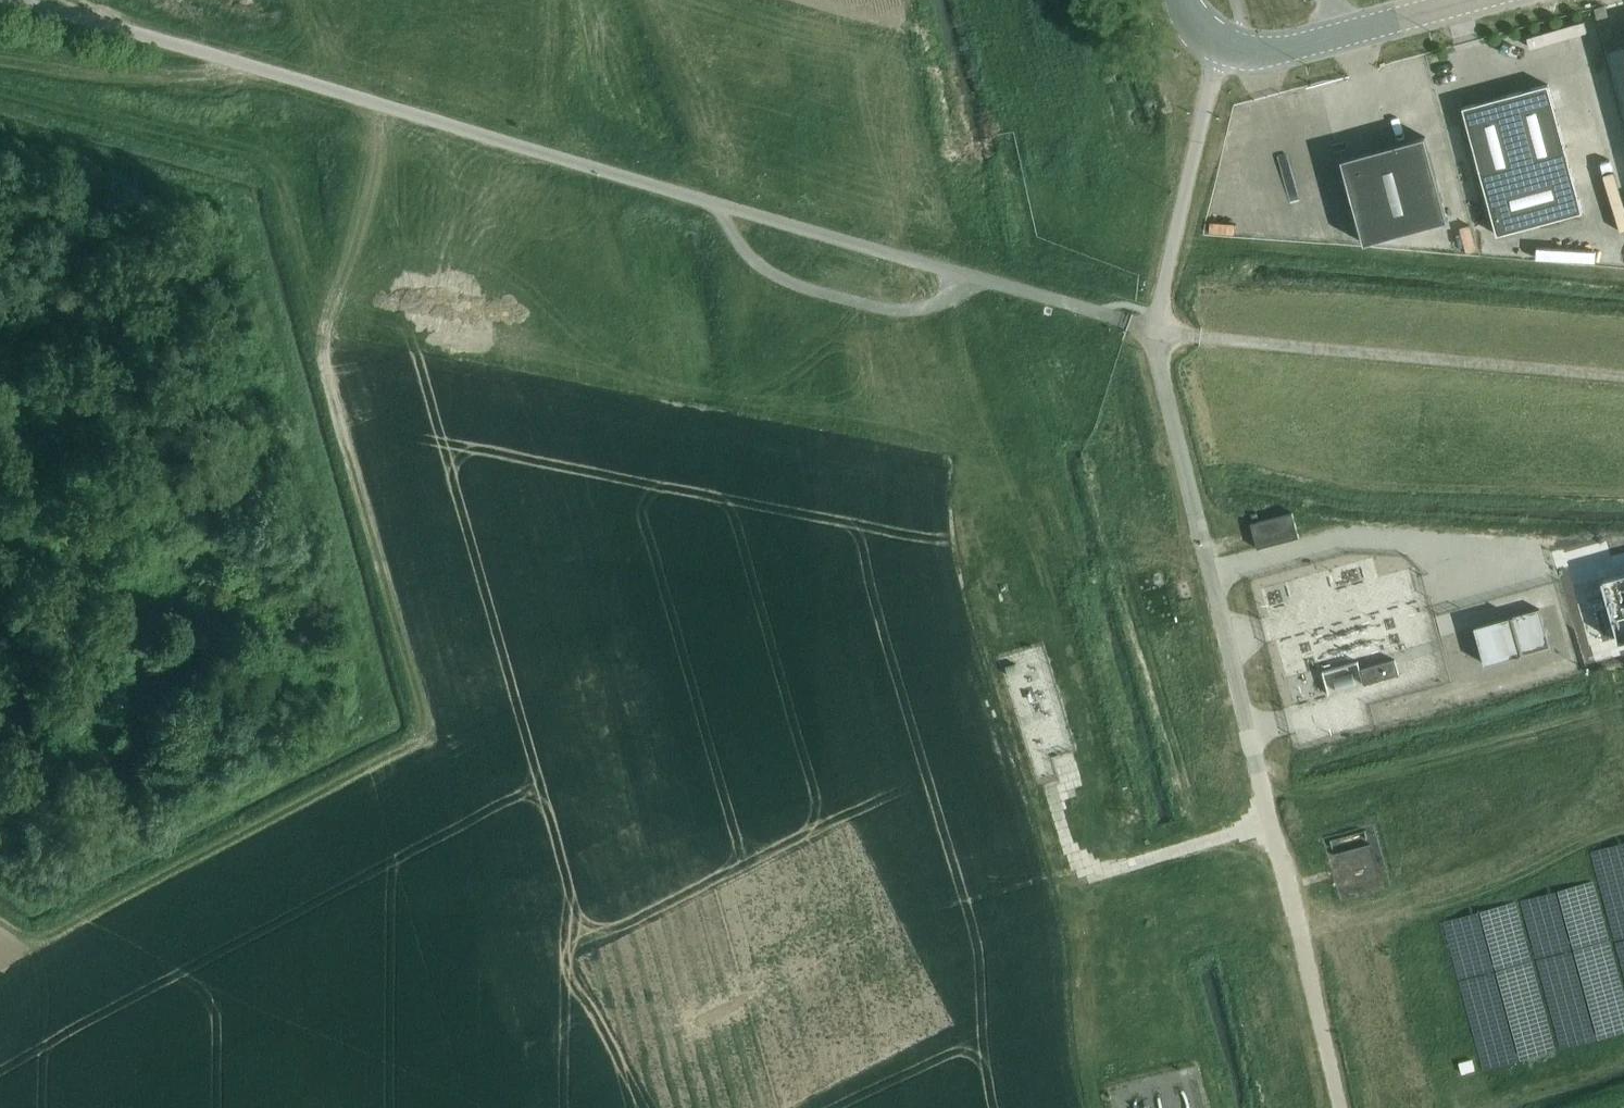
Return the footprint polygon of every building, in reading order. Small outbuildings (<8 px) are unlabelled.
[(1597,19),(1608,15),(1605,5),(1594,8),(1597,19)] [(1497,234),(1582,211),(1548,83),(1462,106),(1497,234)] [(1364,242),(1448,219),(1425,136),(1341,159),(1364,242)] [(1257,547),(1299,536),(1292,511),(1250,522),(1257,547)] [(1484,663),(1549,645),(1539,607),(1474,625),(1484,663)] [(1395,658),(1359,668),(1364,684),(1399,674),(1395,658)] [(1062,728),(1054,731),(1057,741),(1065,738),(1062,728)]
